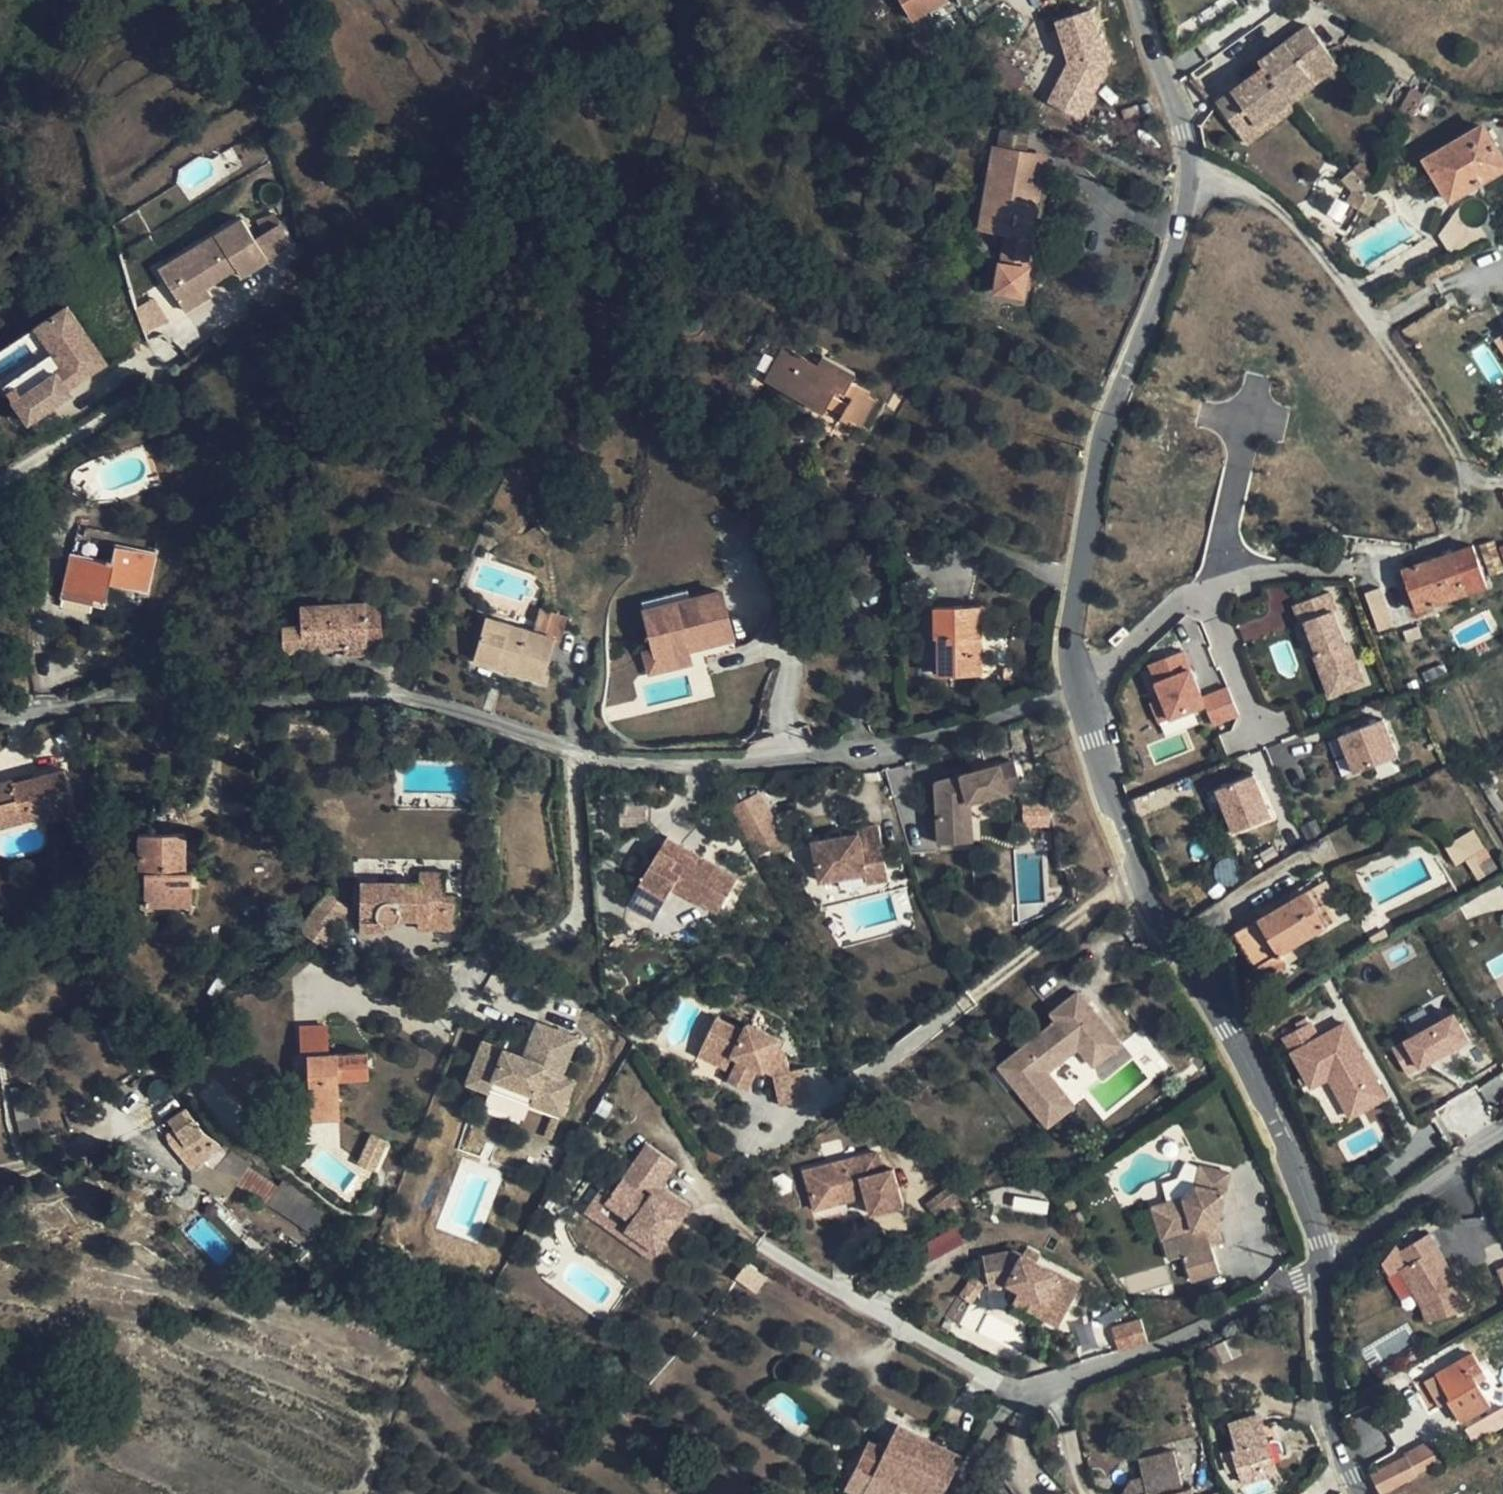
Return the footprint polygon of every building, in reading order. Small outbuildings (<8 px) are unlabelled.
[(913,19),(944,0),(902,0),(913,19)] [(1093,6),(1054,18),(1067,60),(1045,98),(1077,116),(1110,59),(1093,6)] [(1341,67),(1311,25),(1261,61),(1266,68),(1218,102),(1243,137),(1292,102),(1341,67)] [(1425,94),(1413,87),(1400,110),(1413,117),(1425,94)] [(1299,110),(1292,102),(1243,137),(1249,145),(1299,110)] [(1485,127),(1428,160),(1452,200),(1502,169),(1502,157),(1485,127)] [(1043,156),(996,148),(982,228),(1007,232),(1001,263),(999,262),(994,291),(1023,296),(1028,268),(1026,267),(1032,234),(1030,234),(1043,156)] [(1362,162),(1353,169),(1365,181),(1374,174),(1362,162)] [(1365,181),(1353,169),(1342,180),(1352,192),(1346,202),(1361,210),(1372,189),(1365,181)] [(173,262),(160,271),(172,289),(197,273),(228,253),(235,263),(261,247),(234,203),(208,220),(211,226),(168,254),(173,262)] [(1461,207),(1460,207),(1440,234),(1452,256),(1492,243),(1482,226),(1477,227),(1473,227),(1468,226),(1464,223),(1462,219),(1460,214),(1460,210),(1461,207)] [(208,220),(151,256),(160,271),(173,262),(168,254),(211,226),(208,220)] [(1341,244),(1324,230),(1318,237),(1335,254),(1341,244)] [(197,273),(172,289),(178,299),(204,283),(197,273)] [(29,312),(41,340),(52,336),(58,352),(0,380),(0,394),(6,409),(55,384),(51,379),(92,359),(61,297),(29,312)] [(0,361),(0,380),(58,352),(52,336),(41,340),(0,361)] [(818,363),(783,344),(767,376),(789,387),(792,383),(805,389),(799,399),(824,412),(826,407),(832,394),(849,403),(842,416),(862,426),(875,400),(868,397),(871,391),(851,381),(856,371),(822,354),(818,363)] [(789,387),(767,376),(764,381),(799,399),(805,389),(792,383),(789,387)] [(849,403),(832,394),(826,407),(842,416),(849,403)] [(158,552),(116,544),(112,561),(74,553),(72,553),(62,598),(65,598),(92,604),(93,604),(95,598),(106,600),(110,583),(150,591),(158,552)] [(1489,587),(1474,545),(1404,569),(1419,611),(1489,587)] [(1377,631),(1394,626),(1381,587),(1364,593),(1377,631)] [(1294,604),(1325,700),(1363,688),(1331,592),(1294,604)] [(722,594),(642,612),(653,651),(645,653),(650,675),(693,665),(690,655),(736,641),(722,594)] [(92,604),(65,598),(63,607),(91,613),(92,604)] [(384,645),(381,601),(300,605),(301,624),(282,625),(284,650),(344,647),(367,646),(384,645)] [(981,673),(980,606),(935,607),(935,636),(939,637),(939,674),(981,673)] [(568,615),(541,607),(534,630),(487,616),(474,660),(544,680),(555,641),(560,642),(568,615)] [(368,656),(367,646),(344,647),(345,657),(368,656)] [(1185,650),(1145,664),(1165,723),(1204,709),(1211,727),(1238,717),(1227,686),(1201,695),(1185,650)] [(1398,755),(1383,718),(1340,735),(1355,772),(1398,755)] [(98,725),(88,725),(87,734),(98,734),(98,725)] [(1329,743),(1342,777),(1349,774),(1337,740),(1329,743)] [(1023,790),(1016,762),(937,783),(939,846),(973,844),(971,804),(1023,790)] [(66,770),(14,782),(13,778),(0,782),(0,827),(53,813),(55,819),(77,813),(66,770)] [(1230,836),(1272,821),(1255,775),(1213,790),(1230,836)] [(758,801),(733,816),(758,859),(784,844),(758,801)] [(1025,826),(1035,827),(1053,827),(1051,814),(1052,804),(1026,803),(1025,826)] [(888,872),(879,827),(858,830),(859,835),(813,844),(820,884),(865,876),(888,872)] [(1058,849),(1053,827),(1035,827),(1033,852),(1058,849)] [(186,834),(139,834),(139,873),(146,874),(145,905),(192,906),(193,871),(186,871),(186,834)] [(1457,866),(1469,860),(1469,859),(1477,853),(1466,834),(1446,845),(1457,866)] [(700,856),(668,837),(660,850),(676,859),(681,851),(698,861),(700,856)] [(1486,848),(1477,853),(1469,859),(1469,860),(1480,879),(1499,868),(1486,848)] [(676,859),(660,850),(642,882),(668,898),(673,889),(702,906),(703,904),(718,913),(738,878),(700,856),(698,861),(681,851),(676,859)] [(446,872),(421,872),(421,882),(361,882),(360,930),(385,930),(385,923),(388,924),(390,924),(394,923),(400,918),(419,918),(434,918),(434,929),(455,929),(456,896),(446,895),(446,872)] [(889,883),(888,872),(865,876),(867,886),(889,883)] [(1335,922),(1315,886),(1237,932),(1264,977),(1286,964),(1280,954),(1300,943),(1335,922)] [(344,914),(329,890),(297,929),(326,949),(338,935),(332,930),(344,914)] [(329,890),(344,914),(349,908),(329,890)] [(1194,916),(1186,902),(1175,908),(1183,923),(1194,916)] [(434,929),(434,918),(419,918),(419,929),(434,929)] [(1306,953),(1300,943),(1280,954),(1286,964),(1306,953)] [(1093,1008),(1081,994),(1054,1015),(1059,1022),(1000,1067),(1048,1129),(1075,1107),(1048,1073),(1080,1049),(1092,1040),(1105,1057),(1121,1045),(1093,1008)] [(1467,1035),(1452,1009),(1423,1026),(1437,1052),(1467,1035)] [(758,1030),(738,1012),(705,1049),(726,1067),(735,1057),(744,1064),(758,1077),(765,1083),(794,1048),(764,1023),(758,1030)] [(576,1035),(539,1020),(528,1048),(525,1055),(486,1040),(469,1084),(490,1093),(491,1088),(495,1079),(535,1094),(531,1103),(562,1115),(575,1080),(561,1074),(576,1035)] [(1364,1059),(1342,1020),(1316,1035),(1307,1020),(1281,1035),(1298,1065),(1320,1052),(1335,1076),(1364,1059)] [(321,1054),(321,1026),(303,1027),(304,1054),(310,1054),(312,1109),(340,1108),(339,1078),(369,1077),(368,1052),(321,1054)] [(1437,1052),(1423,1026),(1391,1045),(1406,1071),(1437,1052)] [(528,1048),(488,1033),(486,1040),(525,1055),(528,1048)] [(1105,1057),(1092,1040),(1080,1049),(1094,1066),(1105,1057)] [(1320,1052),(1298,1065),(1312,1087),(1328,1078),(1350,1116),(1386,1095),(1364,1059),(1335,1076),(1320,1052)] [(744,1064),(735,1074),(749,1087),(758,1077),(744,1064)] [(495,1079),(491,1088),(531,1103),(535,1094),(495,1079)] [(204,1133),(187,1108),(169,1120),(174,1128),(170,1134),(172,1141),(194,1166),(201,1160),(205,1162),(218,1149),(220,1146),(214,1140),(204,1133)] [(340,1118),(340,1108),(312,1109),(312,1119),(340,1118)] [(388,1141),(372,1134),(359,1162),(375,1170),(388,1141)] [(611,1190),(602,1201),(627,1221),(624,1225),(655,1250),(683,1215),(654,1192),(660,1184),(676,1164),(649,1142),(611,1190)] [(226,1158),(218,1149),(205,1162),(213,1170),(226,1158)] [(885,1173),(878,1153),(806,1172),(816,1211),(867,1197),(872,1216),(905,1207),(895,1171),(885,1173)] [(1232,1176),(1202,1168),(1196,1191),(1185,1200),(1154,1209),(1165,1242),(1178,1238),(1207,1229),(1220,1225),(1232,1176)] [(602,1201),(611,1190),(600,1181),(582,1204),(649,1258),(655,1250),(624,1225),(627,1221),(602,1201)] [(660,1184),(654,1192),(683,1215),(690,1207),(660,1184)] [(956,1228),(922,1244),(929,1260),(963,1245),(956,1228)] [(1213,1247),(1207,1229),(1178,1238),(1184,1256),(1213,1247)] [(1415,1296),(1426,1326),(1465,1311),(1436,1235),(1380,1256),(1397,1303),(1415,1296)] [(1222,1274),(1213,1247),(1184,1256),(1192,1282),(1222,1274)] [(1041,1257),(1028,1251),(1026,1257),(1022,1266),(1034,1271),(1038,1263),(1041,1257)] [(1016,1252),(983,1261),(991,1292),(1014,1286),(1025,1291),(1053,1303),(1047,1317),(1065,1325),(1083,1283),(1038,1263),(1034,1271),(1022,1266),(1026,1257),(1016,1252)] [(1053,1303),(1025,1291),(1019,1305),(1047,1317),(1053,1303)] [(1150,1341),(1143,1317),(1119,1323),(1125,1347),(1150,1341)] [(1452,1398),(1449,1400),(1462,1423),(1491,1407),(1474,1377),(1484,1371),(1473,1352),(1437,1373),(1452,1398)] [(1452,1398),(1437,1373),(1424,1380),(1438,1406),(1449,1400),(1452,1398)] [(1494,1434),(1502,1429),(1502,1416),(1489,1424),(1494,1434)] [(1235,1450),(1244,1482),(1278,1472),(1268,1439),(1263,1441),(1257,1419),(1233,1427),(1240,1450),(1235,1450)] [(878,1474),(867,1493),(945,1493),(951,1482),(929,1471),(941,1446),(899,1425),(888,1450),(878,1474)] [(1408,1456),(1418,1474),(1442,1462),(1430,1439),(1406,1451),(1408,1456)] [(860,1464),(878,1474),(888,1450),(870,1442),(860,1464)] [(929,1471),(951,1482),(964,1457),(941,1446),(929,1471)] [(1175,1451),(1157,1456),(1158,1462),(1177,1457),(1175,1451)] [(1139,1459),(1144,1477),(1161,1473),(1158,1462),(1157,1456),(1139,1459)] [(1418,1474),(1408,1456),(1371,1476),(1380,1493),(1418,1474)] [(1144,1477),(1132,1480),(1124,1493),(1195,1493),(1193,1486),(1184,1488),(1177,1457),(1158,1462),(1161,1473),(1144,1477)] [(860,1464),(847,1487),(861,1493),(867,1493),(878,1474),(860,1464)]
